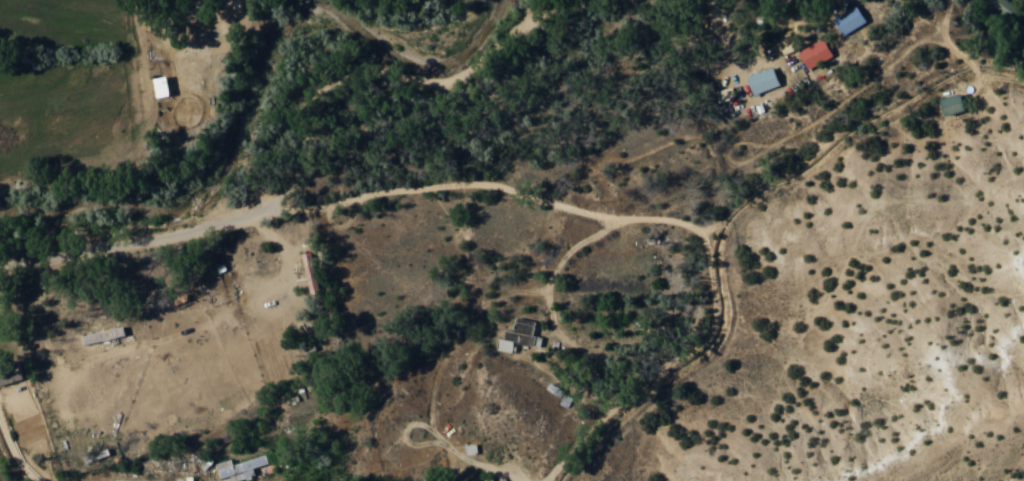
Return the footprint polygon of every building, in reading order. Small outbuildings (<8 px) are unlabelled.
[(842,35),(866,21),(856,4),(833,18),(842,35)] [(834,56),(825,38),(799,50),(807,68),(834,56)] [(747,76),(754,95),(781,84),(773,66),(747,76)] [(158,97),(172,94),(168,75),(154,78),(158,97)] [(942,98),(947,115),(967,109),(962,92),(942,98)] [(313,251),(301,253),(309,293),(321,290),(313,251)] [(497,349),(511,352),(513,342),(534,346),(536,334),(534,334),(536,321),(517,317),(514,330),(506,329),(504,337),(499,336),(497,349)] [(23,377),(17,360),(0,365),(0,385),(23,377)] [(478,452),(477,443),(465,444),(466,454),(478,452)]
